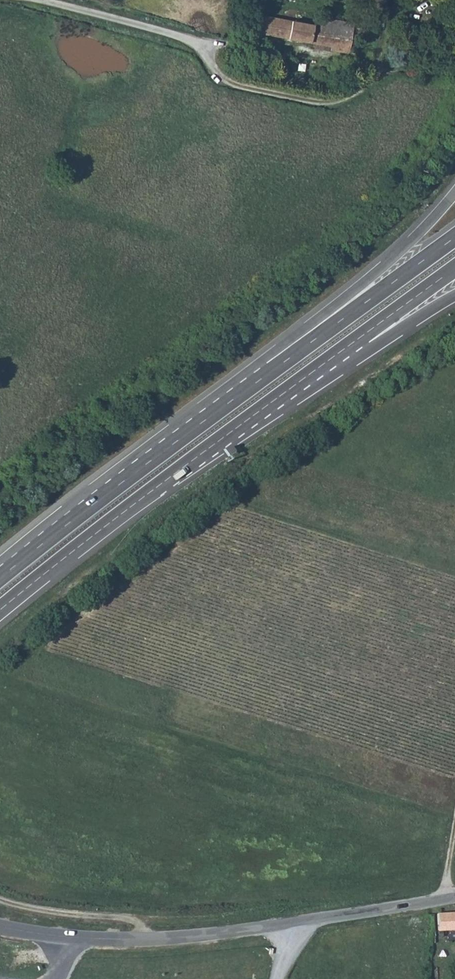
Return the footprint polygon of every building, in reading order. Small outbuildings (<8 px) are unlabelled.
[(309,37),(314,19),(310,18),(252,8),(249,25),(309,37)] [(309,37),(330,40),(329,44),(345,47),(348,26),(350,18),(316,11),(314,19),(309,37)] [(345,47),(351,48),(352,43),(355,28),(348,26),(345,47)] [(437,913),(438,931),(454,931),(454,912),(437,913)]
